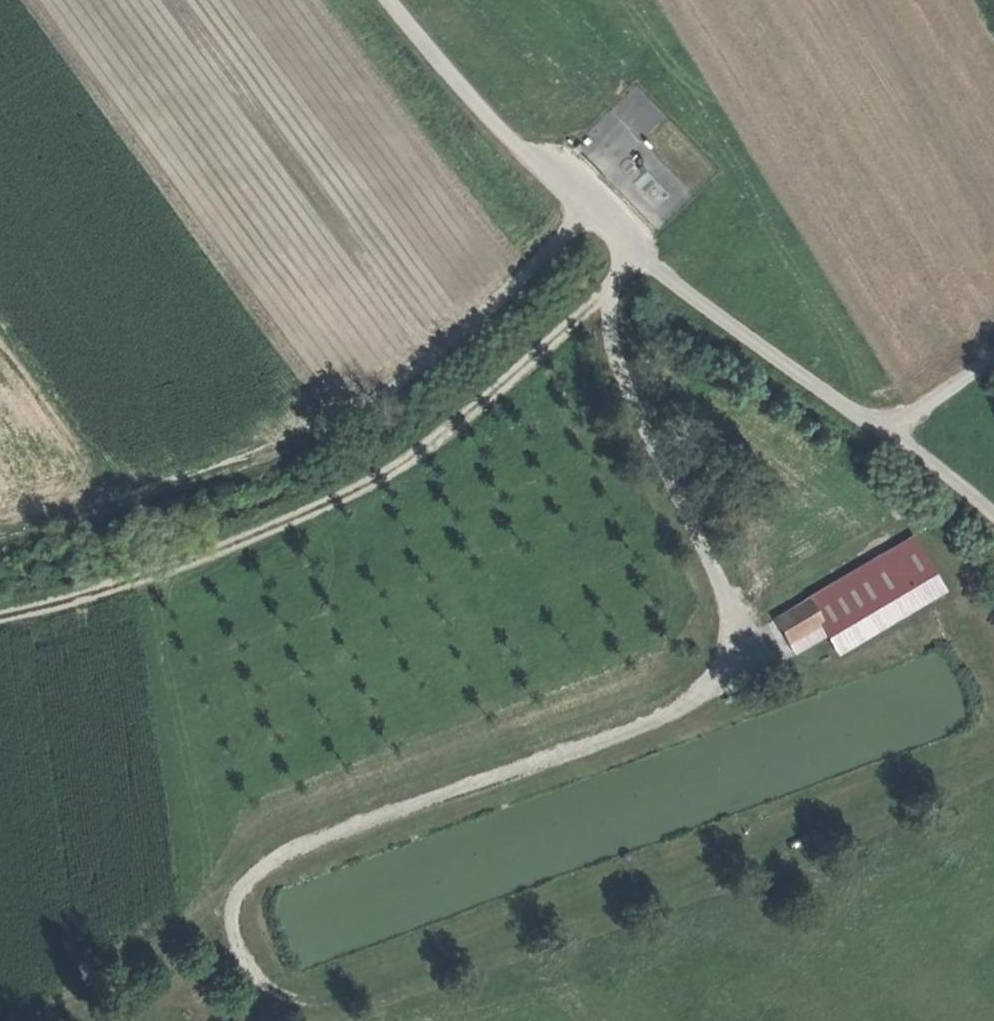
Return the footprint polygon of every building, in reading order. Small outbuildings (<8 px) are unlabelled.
[(603,168),(663,108),(637,82),(577,142),(603,168)] [(788,645),(821,624),(839,653),(944,590),(911,536),(773,619),(788,645)]
